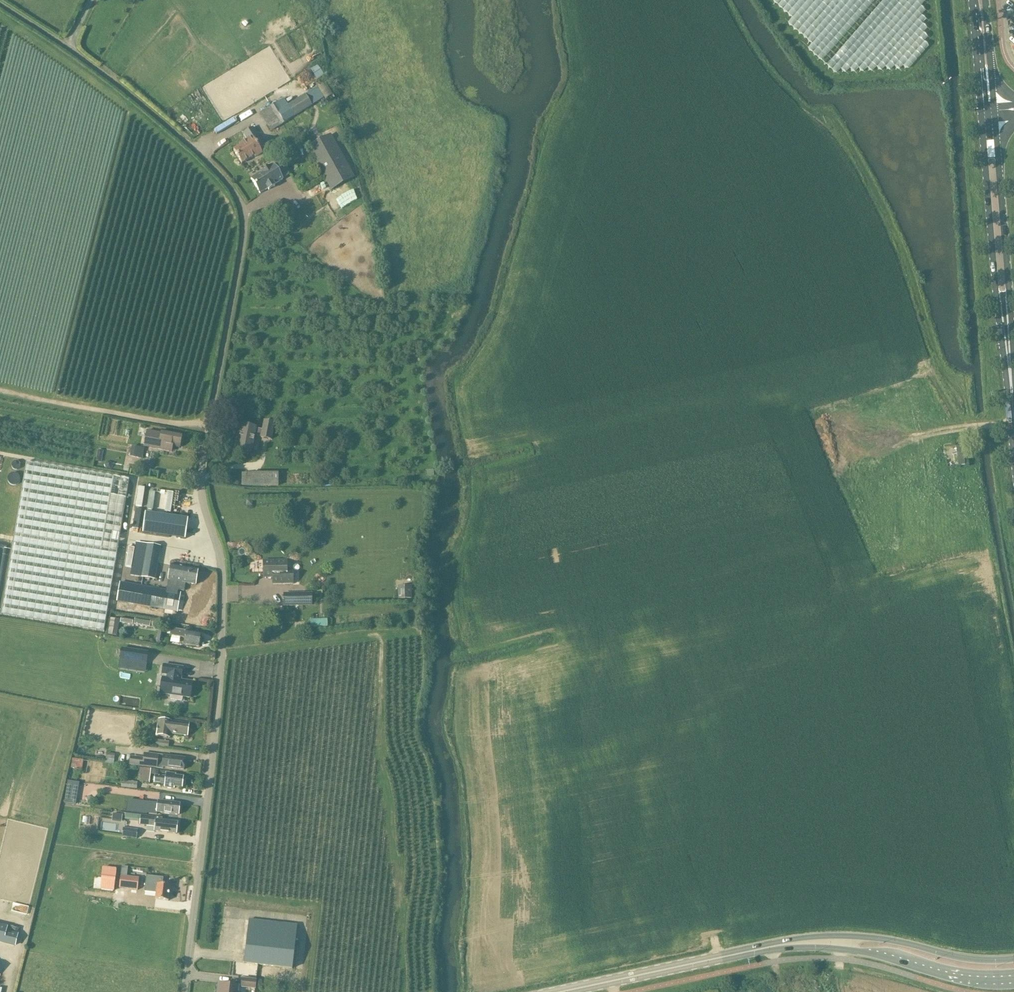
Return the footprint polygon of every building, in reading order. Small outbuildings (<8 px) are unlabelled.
[(312,68),(317,78),(324,74),(319,64),(312,68)] [(305,95),(287,106),(294,117),(312,106),(305,95)] [(279,102),(260,113),(271,131),(294,117),(287,106),(283,109),(279,102)] [(240,147),(233,151),(241,164),(255,156),(256,158),(262,154),(261,152),(265,149),(259,139),(258,137),(259,137),(253,127),(243,133),(248,140),(239,145),(240,147)] [(331,135),(307,147),(320,171),(316,173),(320,180),(324,177),(331,191),(355,178),(331,135)] [(274,165),(251,179),(259,194),(283,180),(274,165)] [(324,182),(305,189),(309,197),(327,190),(324,182)] [(268,207),(273,216),(275,215),(285,209),(279,200),(270,205),(268,207)] [(263,420),(260,438),(271,440),(275,423),(263,420)] [(237,449),(251,452),(256,427),(239,424),(237,435),(240,436),(237,449)] [(170,445),(180,447),(182,434),(162,431),(161,434),(147,431),(144,447),(169,451),(170,445)] [(142,462),(145,448),(133,446),(130,460),(142,462)] [(964,451),(952,453),(954,465),(966,464),(964,451)] [(7,477),(11,459),(4,458),(1,475),(7,477)] [(26,463),(1,614),(104,631),(129,480),(26,463)] [(248,473),(242,473),(241,486),(248,486),(279,486),(278,473),(248,473)] [(137,506),(145,507),(146,487),(138,486),(137,506)] [(185,539),(187,519),(146,513),(143,533),(185,539)] [(148,545),(142,577),(155,580),(160,547),(148,545)] [(287,570),(287,561),(263,561),(263,577),(273,577),(273,584),(293,584),(293,570),(287,570)] [(168,588),(167,591),(177,593),(178,590),(183,591),(184,583),(195,585),(198,570),(171,566),(168,581),(169,581),(168,588)] [(120,583),(117,601),(165,609),(176,611),(176,610),(175,610),(178,594),(179,594),(179,593),(177,593),(167,591),(120,583)] [(399,587),(399,598),(412,598),(411,586),(399,587)] [(284,594),(284,605),(304,605),(304,594),(284,594)] [(117,637),(119,620),(110,619),(108,635),(117,637)] [(134,619),(134,625),(149,628),(150,622),(134,619)] [(199,644),(201,643),(201,640),(200,639),(201,633),(171,629),(170,636),(184,638),(184,644),(199,646),(199,644)] [(157,632),(156,642),(160,642),(163,643),(164,634),(161,633),(157,632)] [(146,663),(148,653),(122,649),(120,659),(146,663)] [(181,681),(182,668),(163,665),(162,674),(167,675),(166,679),(166,678),(164,694),(170,695),(170,699),(181,701),(182,697),(190,698),(192,682),(181,681)] [(169,734),(187,736),(189,724),(159,720),(157,736),(169,738),(169,734)] [(156,747),(168,749),(169,742),(156,740),(156,747)] [(130,759),(129,766),(157,769),(159,755),(144,754),(144,758),(143,761),(130,759)] [(159,755),(157,769),(163,769),(163,768),(183,771),(185,758),(159,755)] [(149,782),(150,774),(158,775),(158,770),(142,768),(140,781),(149,782)] [(155,775),(154,784),(165,785),(165,788),(173,789),(173,787),(181,788),(183,777),(175,776),(175,774),(167,773),(166,776),(155,775)] [(66,802),(78,803),(80,781),(68,780),(66,802)] [(137,783),(122,781),(121,788),(137,789),(137,783)] [(146,814),(157,815),(157,813),(178,815),(179,804),(158,802),(153,801),(153,803),(148,803),(146,814)] [(140,821),(140,824),(155,826),(154,831),(176,834),(177,822),(162,821),(162,817),(141,815),(140,821)] [(122,837),(137,839),(138,830),(123,828),(122,837)] [(104,868),(101,889),(113,891),(115,869),(104,868)] [(144,892),(156,894),(155,900),(168,901),(170,886),(162,885),(163,878),(146,876),(144,892)] [(126,881),(126,878),(120,877),(119,889),(137,891),(138,882),(126,881)] [(244,963),(292,969),(297,926),(249,920),(244,963)] [(0,925),(0,942),(15,946),(17,934),(6,931),(7,927),(0,925)] [(241,987),(255,989),(257,980),(242,978),(241,987)] [(238,986),(219,984),(218,991),(238,991),(238,986)]
